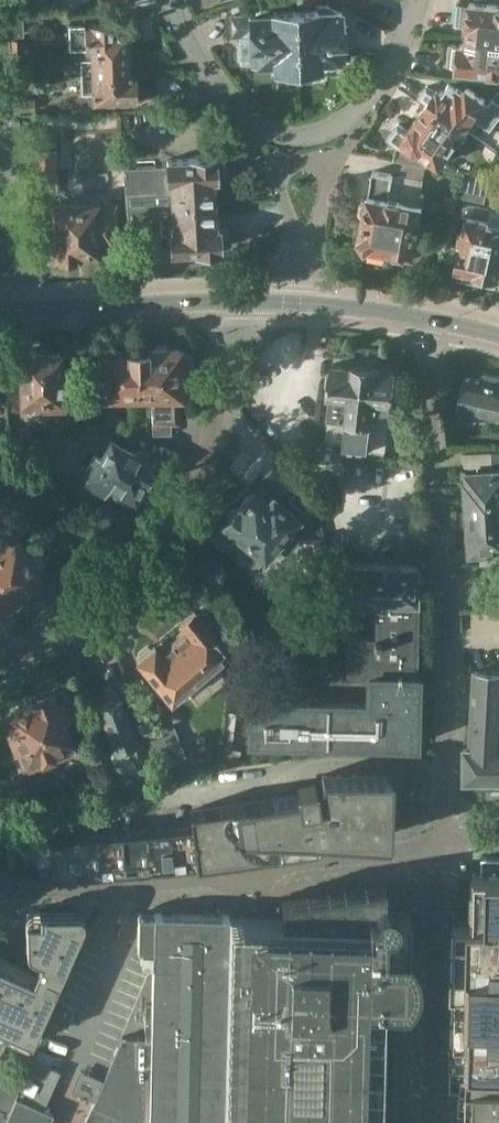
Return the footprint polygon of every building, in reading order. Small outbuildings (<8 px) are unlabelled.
[(26,1),(35,0),(12,0),(13,17),(28,16),(26,1)] [(457,23),(467,24),(467,26),(470,27),(469,35),(498,38),(498,5),(470,2),(470,4),(459,3),(457,23)] [(317,9),(295,10),(298,67),(320,66),(319,60),(339,60),(339,59),(349,58),(348,40),(344,40),(342,12),(329,4),(317,5),(317,9)] [(298,67),(295,10),(275,10),(275,7),(263,7),(257,12),(257,15),(231,16),(232,35),(246,34),(246,39),(242,39),(243,63),(276,62),(276,68),(298,67)] [(66,50),(86,49),(130,48),(130,29),(120,29),(120,27),(119,27),(119,21),(65,22),(66,50)] [(448,64),(459,65),(458,68),(498,72),(498,38),(469,35),(468,44),(460,43),(460,45),(450,44),(448,64)] [(7,39),(7,52),(21,51),(21,39),(7,39)] [(130,48),(86,49),(86,58),(82,58),(82,76),(133,74),(133,72),(133,69),(131,70),(130,48)] [(21,63),(21,51),(7,52),(7,79),(30,79),(30,63),(21,63)] [(133,74),(82,76),(83,93),(90,93),(91,101),(138,100),(137,92),(140,89),(140,83),(137,81),(137,72),(133,72),(133,74)] [(429,103),(465,129),(466,130),(476,117),(492,128),(498,119),(498,100),(494,97),(487,107),(482,104),(485,99),(468,87),(465,92),(458,87),(456,89),(449,84),(444,91),(443,90),(436,91),(436,93),(427,87),(421,97),(429,103)] [(16,91),(16,112),(34,112),(34,91),(16,91)] [(439,167),(466,130),(465,129),(429,103),(410,130),(400,123),(390,138),(399,144),(395,159),(439,167)] [(57,179),(56,149),(35,149),(36,179),(57,179)] [(124,167),(125,184),(126,198),(127,208),(216,203),(216,178),(218,178),(218,176),(225,175),(229,172),(228,161),(225,158),(218,158),(218,156),(194,157),(170,158),(170,164),(124,167)] [(365,219),(364,222),(361,236),(368,246),(370,247),(368,257),(388,260),(390,251),(391,251),(415,255),(426,194),(421,193),(423,181),(400,177),(395,175),(374,172),(368,200),(362,203),(360,214),(365,219)] [(486,203),(491,177),(464,172),(459,197),(486,203)] [(111,199),(126,198),(125,184),(111,183),(111,199)] [(456,212),(459,197),(446,195),(443,209),(456,212)] [(55,235),(46,235),(46,253),(56,253),(56,256),(78,255),(78,249),(84,249),(86,253),(96,253),(98,249),(116,248),(115,202),(55,204),(55,235)] [(171,232),(172,250),(196,249),(196,250),(220,248),(220,246),(227,246),(230,243),(230,232),(226,229),(220,229),(220,227),(217,227),(216,203),(127,208),(128,236),(160,233),(171,232)] [(456,275),(496,284),(498,271),(498,211),(464,203),(461,213),(470,215),(467,230),(464,229),(461,241),(464,242),(456,275)] [(120,405),(135,404),(135,394),(139,394),(137,350),(117,350),(114,348),(106,348),(101,351),(101,364),(94,364),(94,397),(120,396),(120,405)] [(24,353),(21,353),(23,401),(25,401),(25,410),(43,409),(43,406),(66,405),(66,402),(71,402),(70,379),(69,379),(69,367),(67,367),(67,368),(61,368),(60,352),(40,352),(36,349),(27,350),(24,353)] [(178,350),(137,350),(139,394),(135,394),(135,404),(135,396),(151,396),(151,420),(153,420),(154,433),(171,433),(171,421),(173,421),(173,412),(177,412),(176,395),(180,394),(180,393),(185,390),(185,380),(179,378),(179,371),(183,368),(183,367),(190,367),(193,364),(193,356),(190,354),(183,354),(183,353),(178,350)] [(330,416),(327,438),(345,440),(344,445),(369,448),(370,448),(386,449),(390,411),(391,411),(395,370),(379,368),(353,365),(353,366),(334,364),(333,369),(329,373),(327,384),(331,389),(330,394),(331,395),(329,416),(330,416)] [(485,373),(483,375),(481,381),(466,378),(459,409),(460,410),(458,421),(474,425),(477,414),(498,419),(498,377),(485,373)] [(111,438),(101,456),(94,452),(84,472),(88,474),(85,479),(105,490),(106,488),(115,493),(114,495),(129,504),(134,495),(135,495),(153,462),(151,461),(149,454),(141,449),(134,451),(111,438)] [(492,452),(463,453),(464,467),(493,465),(492,452)] [(468,499),(498,497),(498,471),(469,473),(469,483),(467,483),(468,487),(465,491),(466,495),(468,498),(468,499)] [(228,519),(225,522),(226,523),(218,533),(218,540),(229,549),(234,548),(240,553),(239,558),(250,567),(257,567),(276,544),(278,547),(286,538),(291,542),(303,529),(294,521),(297,517),(281,502),(283,500),(262,482),(254,491),(253,490),(237,509),(233,509),(228,515),(228,518),(228,519)] [(470,524),(498,522),(498,497),(468,499),(469,512),(467,515),(467,520),(470,522),(470,524)] [(470,524),(471,537),(469,540),(469,544),(472,547),(472,551),(480,551),(480,561),(498,562),(498,522),(470,524)] [(3,601),(5,604),(15,597),(14,594),(17,592),(17,591),(41,577),(37,570),(43,566),(45,559),(36,544),(32,543),(24,547),(18,536),(0,546),(0,545),(0,602),(3,601)] [(315,537),(302,539),(306,571),(339,567),(337,549),(317,552),(315,537)] [(418,585),(418,583),(418,574),(418,569),(417,569),(417,564),(350,563),(349,600),(375,600),(374,632),(348,632),(347,668),(343,668),(348,671),(415,673),(417,597),(417,585),(418,585)] [(139,653),(139,656),(136,659),(172,701),(231,652),(194,608),(179,620),(186,628),(166,644),(165,643),(159,648),(155,643),(152,646),(149,645),(139,653)] [(319,697),(250,696),(249,738),(366,741),(366,742),(369,742),(369,741),(413,742),(413,744),(417,744),(418,673),(415,673),(348,671),(343,668),(331,668),(319,687),(319,697)] [(464,783),(498,783),(498,673),(475,672),(470,748),(464,748),(464,783)] [(13,710),(11,715),(15,727),(9,729),(16,748),(19,747),(25,762),(26,762),(29,770),(45,764),(43,757),(53,753),(56,760),(75,752),(72,745),(64,720),(75,716),(66,692),(53,696),(52,694),(49,694),(47,694),(44,694),(43,695),(41,695),(39,697),(37,697),(36,699),(35,700),(31,702),(31,703),(13,710)] [(99,705),(114,751),(111,752),(119,772),(135,766),(131,756),(146,751),(142,741),(137,743),(121,697),(118,698),(117,697),(107,701),(107,702),(99,705)] [(190,810),(192,824),(197,862),(214,860),(213,856),(222,855),(223,858),(255,854),(254,850),(263,849),(264,852),(281,850),(280,849),(307,845),(305,835),(306,835),(306,834),(386,836),(386,834),(387,778),(387,776),(322,774),(322,792),(318,793),(315,782),(299,784),(297,785),(298,794),(277,797),(239,803),(190,810)] [(25,784),(5,789),(9,812),(31,808),(25,784)] [(173,865),(197,862),(192,824),(169,827),(173,865)] [(149,868),(173,865),(169,827),(146,829),(149,868)] [(125,870),(149,868),(146,829),(122,831),(125,870)] [(100,872),(125,870),(122,831),(98,833),(100,872)] [(76,873),(100,872),(98,833),(74,835),(76,873)] [(37,875),(76,873),(74,835),(74,838),(52,839),(35,840),(35,841),(36,841),(37,862),(36,862),(37,875)] [(464,1114),(468,1114),(470,1114),(477,1114),(477,1122),(498,1122),(498,857),(471,856),(469,920),(464,1114)] [(230,917),(226,1122),(379,1122),(382,995),(382,993),(406,994),(409,906),(397,906),(397,905),(396,900),(394,896),(390,894),(385,892),(385,882),(282,897),(281,918),(230,917)] [(31,1038),(35,1029),(84,920),(84,919),(84,917),(84,916),(84,915),(84,914),(83,913),(83,912),(82,911),(81,911),(80,910),(79,910),(78,909),(77,909),(68,910),(41,910),(33,910),(32,910),(31,911),(30,911),(29,912),(28,913),(27,914),(27,915),(27,916),(26,917),(26,919),(27,939),(27,943),(27,946),(27,947),(27,948),(28,949),(28,950),(29,951),(30,952),(31,952),(33,953),(27,967),(0,955),(0,1025),(31,1038)] [(154,912),(154,913),(139,913),(139,914),(138,948),(141,948),(141,962),(153,963),(151,1037),(123,1036),(104,1082),(81,1072),(77,1082),(74,1088),(96,1098),(86,1122),(226,1122),(230,917),(230,914),(154,912)] [(53,1112),(42,1107),(58,1070),(34,1059),(33,1058),(18,1091),(10,1111),(4,1122),(49,1122),(53,1112)] [(10,1111),(18,1091),(0,1082),(0,1107),(10,1111)] [(10,1111),(0,1107),(0,1122),(4,1122),(10,1111)]
